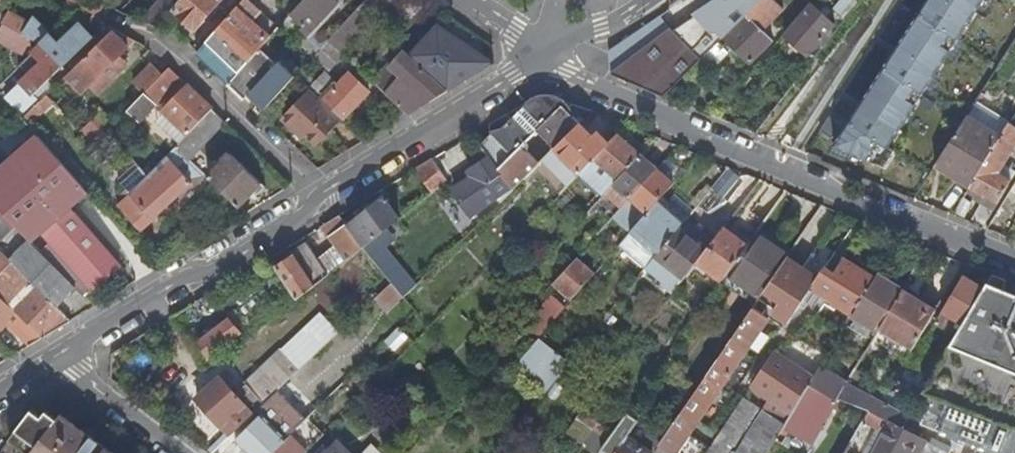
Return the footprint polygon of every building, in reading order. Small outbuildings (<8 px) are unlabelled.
[(144,20),(160,27),(165,22),(175,10),(184,0),(162,0),(144,20)] [(175,10),(198,30),(209,17),(220,5),(231,15),(237,8),(244,0),(184,0),(175,10)] [(333,0),(305,0),(291,15),(304,27),(302,30),(306,34),(309,37),(314,31),(338,5),(333,0)] [(396,0),(367,0),(359,8),(370,18),(375,23),(396,0)] [(725,35),(760,0),(721,0),(706,15),(725,35)] [(725,35),(752,60),(772,39),(761,29),(782,8),(774,0),(760,0),(725,35)] [(861,0),(838,0),(831,9),(844,20),(861,0)] [(832,22),(809,2),(782,33),(807,54),(832,22)] [(220,5),(209,17),(220,27),(231,15),(220,5)] [(253,23),(237,8),(231,15),(220,27),(207,42),(240,72),(260,49),(267,42),(270,38),(253,23)] [(350,39),(370,18),(359,8),(340,30),(349,38),(350,39)] [(409,48),(450,86),(476,73),(493,63),(502,50),(473,29),(443,8),(409,48)] [(10,14),(5,22),(26,34),(31,25),(10,14)] [(260,15),(253,23),(270,38),(278,29),(260,15)] [(281,26),(297,43),(306,34),(302,30),(304,27),(291,15),(281,26)] [(638,50),(668,27),(659,15),(627,37),(607,50),(612,70),(638,50)] [(64,65),(93,37),(81,24),(61,43),(36,16),(31,25),(26,34),(37,40),(43,43),(64,65)] [(37,40),(26,34),(5,22),(0,31),(0,38),(25,52),(29,45),(34,47),(37,40)] [(914,199),(935,166),(938,162),(976,103),(1002,62),(915,24),(880,79),(875,76),(858,103),(863,106),(827,162),(881,185),(914,199)] [(131,46),(136,41),(114,29),(85,57),(102,74),(107,70),(113,77),(138,53),(131,46)] [(333,36),(343,45),(349,38),(340,30),(333,36)] [(314,31),(309,37),(322,49),(326,44),(314,31)] [(297,43),(300,47),(309,37),(306,34),(297,43)] [(339,50),(343,45),(333,36),(329,41),(339,50)] [(309,37),(300,47),(312,59),(322,49),(309,37)] [(663,95),(699,60),(689,50),(685,54),(675,44),(673,47),(663,37),(644,56),(638,50),(612,70),(613,75),(663,95)] [(2,74),(17,91),(8,99),(16,108),(32,93),(22,82),(43,62),(34,52),(43,43),(37,40),(34,47),(29,45),(25,52),(0,38),(0,76),(2,74)] [(260,49),(267,56),(275,49),(267,42),(260,49)] [(718,42),(701,58),(711,68),(728,52),(718,42)] [(47,81),(64,65),(43,43),(34,52),(43,62),(22,82),(32,93),(34,94),(47,81)] [(277,65),(267,56),(260,49),(240,72),(229,83),(219,94),(224,98),(235,109),(245,99),(252,92),(277,65)] [(407,51),(376,83),(399,104),(409,113),(431,100),(449,89),(407,51)] [(296,77),(280,62),(277,65),(252,92),(268,107),(296,77)] [(135,82),(145,92),(162,74),(152,64),(135,82)] [(183,79),(170,67),(162,74),(145,92),(128,110),(139,122),(156,104),(157,105),(183,79)] [(324,101),(340,83),(326,70),(317,80),(304,68),(297,76),(309,88),(324,101)] [(349,73),(340,83),(324,101),(343,119),(369,92),(349,73)] [(0,76),(0,89),(8,99),(17,91),(2,74),(0,76)] [(54,88),(47,81),(34,94),(32,93),(16,108),(24,117),(48,94),(54,88)] [(163,110),(166,113),(184,130),(180,134),(185,138),(187,136),(213,109),(187,84),(163,110)] [(343,119),(324,101),(309,88),(283,116),(299,132),(303,128),(309,134),(319,144),(343,119)] [(16,108),(8,99),(0,89),(0,123),(16,108)] [(538,129),(556,146),(580,122),(562,104),(566,100),(562,97),(552,92),(539,93),(525,101),(528,103),(512,119),(510,117),(494,133),(491,131),(486,137),(518,183),(540,162),(522,145),(538,129)] [(954,178),(969,187),(1000,136),(1008,123),(976,103),(938,162),(957,173),(954,178)] [(104,245),(72,207),(90,191),(24,117),(16,108),(0,123),(0,150),(5,156),(13,158),(0,170),(0,209),(86,295),(121,264),(104,245)] [(227,122),(213,109),(187,136),(185,138),(181,143),(177,148),(186,156),(187,157),(197,147),(199,149),(227,122)] [(184,130),(166,113),(158,121),(181,143),(185,138),(180,134),(184,130)] [(104,124),(101,121),(93,129),(95,132),(104,124)] [(610,141),(598,130),(593,134),(589,130),(580,122),(556,146),(555,147),(580,172),(595,156),(610,141)] [(979,192),(997,201),(1011,179),(1000,172),(1014,147),(1014,126),(1008,123),(1000,136),(969,187),(979,192)] [(593,134),(598,130),(593,126),(589,130),(593,134)] [(305,137),(309,134),(303,128),(299,132),(305,137)] [(595,156),(619,177),(640,153),(617,133),(610,141),(595,156)] [(505,182),(511,190),(518,183),(486,137),(479,143),(488,156),(505,182)] [(162,180),(186,156),(177,148),(176,147),(153,170),(162,180)] [(220,159),(223,163),(232,154),(228,151),(220,159)] [(619,177),(599,198),(606,205),(618,192),(628,199),(656,167),(640,153),(619,177)] [(223,163),(208,177),(239,207),(262,184),(232,154),(223,163)] [(192,185),(205,175),(187,157),(186,156),(162,180),(153,170),(147,176),(133,191),(129,188),(125,192),(128,196),(118,206),(139,230),(192,184),(192,185)] [(505,182),(488,156),(475,165),(476,167),(469,171),(472,175),(455,186),(455,192),(470,216),(497,198),(493,190),(505,182)] [(449,179),(434,158),(419,169),(434,191),(449,179)] [(935,166),(954,178),(957,173),(938,162),(935,166)] [(628,199),(618,210),(635,225),(662,194),(659,191),(670,178),(656,167),(628,199)] [(741,175),(729,167),(714,187),(725,195),(741,175)] [(133,191),(147,176),(140,168),(125,183),(129,188),(133,191)] [(618,192),(606,205),(616,213),(618,210),(628,199),(618,192)] [(997,201),(979,192),(976,197),(995,206),(997,201)] [(363,246),(400,217),(389,203),(392,200),(388,194),(348,224),(363,246)] [(662,194),(635,225),(630,231),(629,231),(618,243),(646,267),(648,264),(658,252),(687,216),(688,215),(662,194)] [(982,227),(992,210),(980,204),(970,222),(976,224),(982,227)] [(72,319),(84,311),(96,304),(86,295),(0,209),(0,248),(72,319)] [(310,243),(277,265),(298,297),(363,246),(348,224),(340,213),(320,225),(329,234),(330,233),(336,243),(330,247),(327,247),(317,254),(310,243)] [(698,258),(714,238),(687,216),(658,252),(685,275),(698,258)] [(698,258),(723,278),(727,272),(747,244),(723,225),(714,238),(698,258)] [(605,234),(600,230),(593,238),(598,242),(605,234)] [(727,272),(759,295),(788,254),(772,242),(770,244),(755,233),(747,244),(727,272)] [(385,247),(372,257),(392,282),(404,297),(417,284),(385,247)] [(662,279),(674,288),(685,275),(658,252),(648,264),(664,277),(662,279)] [(819,274),(788,253),(788,254),(759,295),(758,296),(773,307),(765,318),(781,329),(812,284),(819,274)] [(850,311),(873,273),(843,255),(833,271),(822,290),(830,295),(829,298),(850,311)] [(554,281),(572,297),(594,272),(576,257),(554,281)] [(44,336),(59,327),(70,320),(12,261),(0,273),(0,295),(44,336)] [(819,274),(812,284),(822,290),(833,271),(824,265),(819,274)] [(877,328),(901,287),(874,271),(873,273),(850,311),(850,312),(877,328)] [(969,442),(982,413),(1014,426),(1014,282),(992,273),(985,286),(957,333),(923,390),(934,394),(923,421),(939,428),(938,429),(969,442)] [(963,274),(935,320),(957,333),(985,286),(963,274)] [(872,336),(907,357),(936,308),(901,287),(877,328),(872,336)] [(551,294),(535,312),(549,324),(565,306),(551,294)] [(29,345),(31,343),(44,336),(0,295),(0,325),(3,322),(29,345)] [(229,317),(198,342),(209,355),(241,331),(232,320),(235,316),(230,310),(226,314),(229,317)] [(674,452),(675,452),(762,325),(746,315),(659,443),(674,452)] [(306,328),(323,346),(333,338),(316,319),(306,328)] [(399,327),(384,341),(393,350),(408,336),(399,327)] [(197,397),(230,435),(323,346),(306,328),(286,346),(287,348),(236,395),(220,376),(197,397)] [(513,366),(541,392),(566,363),(538,337),(513,366)] [(773,350),(751,384),(791,410),(808,382),(812,376),(773,350)] [(830,357),(825,353),(812,376),(808,382),(834,398),(835,399),(837,395),(846,379),(824,366),(830,357)] [(846,379),(837,395),(854,402),(862,389),(858,387),(866,372),(854,366),(846,379)] [(309,416),(325,400),(329,396),(347,379),(335,367),(318,384),(313,388),(315,390),(286,419),(271,404),(235,440),(243,448),(248,452),(272,452),(309,416)] [(901,426),(908,414),(881,399),(886,391),(867,381),(862,389),(854,402),(869,409),(901,426)] [(834,398),(808,382),(791,410),(785,421),(783,423),(788,426),(810,439),(834,398)] [(912,409),(909,414),(918,419),(923,421),(934,394),(923,390),(912,409)] [(774,440),(783,423),(785,421),(743,396),(741,399),(705,452),(766,452),(774,440)] [(576,416),(592,427),(608,439),(614,430),(583,407),(576,416)] [(32,409),(0,450),(0,452),(115,452),(61,412),(56,417),(46,409),(41,416),(32,409)] [(911,431),(901,426),(869,409),(864,418),(885,429),(872,452),(918,452),(925,439),(925,438),(911,431)] [(969,442),(996,452),(1014,452),(1014,426),(982,413),(969,442)] [(909,414),(908,414),(901,426),(911,431),(918,419),(909,414)] [(272,452),(304,452),(321,436),(325,431),(309,416),(272,452)] [(788,426),(783,423),(774,440),(778,442),(788,426)] [(652,452),(627,435),(619,447),(628,452),(652,452)] [(337,438),(322,452),(351,452),(337,438)] [(375,442),(365,452),(386,452),(375,442)] [(530,443),(522,452),(540,452),(541,452),(530,443)] [(659,443),(652,452),(674,452),(659,443)]
